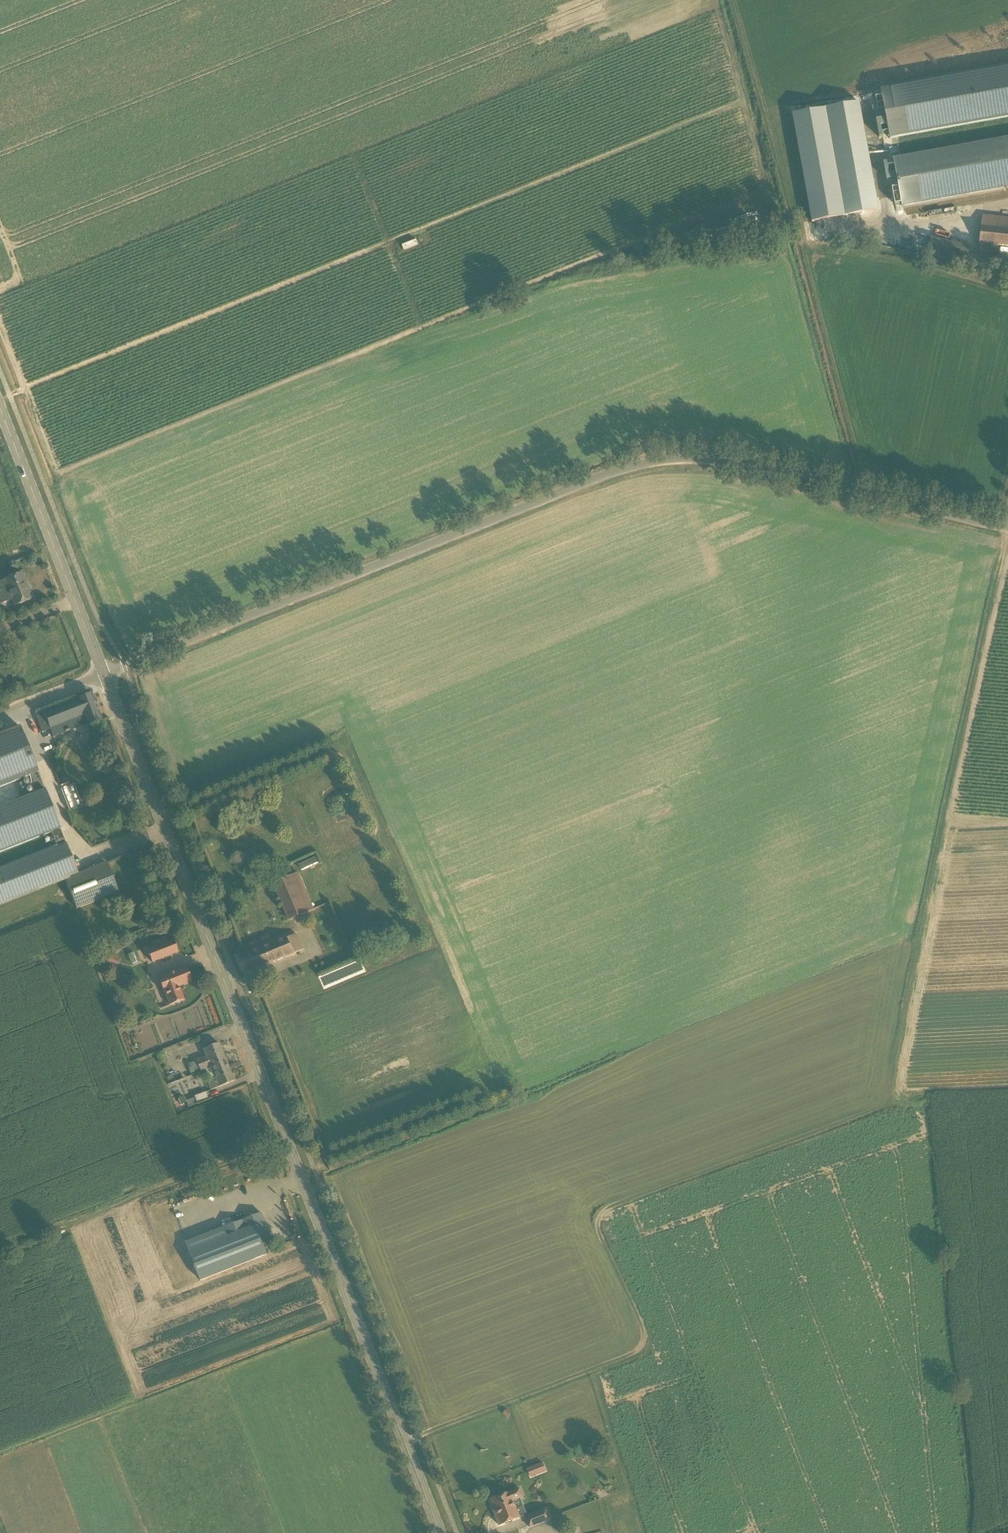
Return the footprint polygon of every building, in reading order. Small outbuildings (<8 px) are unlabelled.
[(881,90),(882,97),(876,98),(878,112),(885,111),(886,119),(876,120),(879,138),(883,137),(882,134),(888,133),(889,139),(1007,118),(1007,67),(881,90)] [(859,102),(827,108),(847,217),(879,211),(859,102)] [(812,222),(847,217),(827,108),(793,114),(812,222)] [(893,159),(894,165),(887,166),(887,162),(883,163),(887,180),(897,178),(898,187),(892,188),(895,205),(898,204),(899,207),(1007,187),(1007,138),(893,159)] [(1007,246),(1007,218),(982,215),(979,243),(980,243),(979,252),(979,256),(997,258),(998,245),(1007,246)] [(930,238),(928,255),(968,260),(970,243),(930,238)] [(30,600),(27,593),(29,592),(22,573),(5,579),(0,581),(0,598),(2,603),(13,599),(15,606),(30,600)] [(42,731),(50,728),(83,715),(87,725),(102,720),(92,694),(36,715),(42,731)] [(29,775),(37,771),(19,727),(0,734),(0,786),(29,775)] [(68,730),(64,738),(79,745),(83,737),(68,730)] [(51,832),(56,844),(65,841),(37,771),(29,775),(36,794),(34,794),(0,808),(0,852),(51,832)] [(63,803),(78,797),(74,787),(59,792),(63,803)] [(56,844),(0,867),(0,905),(70,878),(81,908),(123,892),(111,860),(78,873),(65,841),(56,844)] [(297,864),(300,870),(318,862),(315,856),(297,864)] [(289,921),(308,913),(292,875),(272,884),(289,921)] [(294,955),(288,939),(274,944),(272,945),(267,937),(243,947),(246,955),(238,958),(245,974),(294,955)] [(174,939),(168,941),(153,947),(147,950),(152,962),(179,952),(174,939)] [(118,957),(111,958),(112,965),(119,964),(118,957)] [(170,1006),(184,1000),(178,987),(192,981),(186,966),(158,978),(170,1006)] [(221,1071),(229,1068),(219,1043),(204,1049),(207,1057),(195,1061),(187,1064),(187,1065),(184,1066),(185,1070),(193,1067),(194,1072),(200,1069),(200,1071),(205,1069),(218,1064),(221,1071)] [(210,1090),(234,1081),(229,1068),(221,1071),(218,1064),(205,1069),(210,1081),(207,1082),(210,1090)] [(184,1096),(178,1098),(180,1104),(186,1102),(184,1096)] [(201,1280),(267,1255),(263,1245),(272,1241),(261,1213),(225,1227),(228,1235),(189,1251),(201,1280)] [(542,1462),(536,1465),(539,1472),(545,1469),(542,1462)] [(524,1497),(521,1488),(492,1499),(496,1511),(494,1511),(499,1525),(520,1517),(517,1510),(514,1501),(524,1497)] [(530,1527),(550,1519),(546,1509),(526,1517),(530,1527)]
